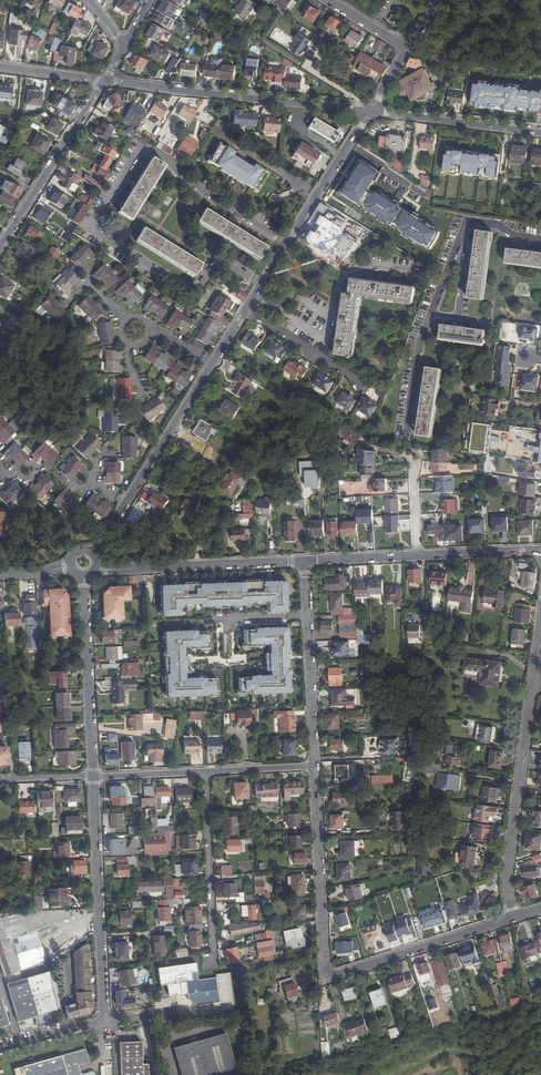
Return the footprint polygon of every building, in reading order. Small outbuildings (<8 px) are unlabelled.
[(26,2),(33,6),(31,10),(28,8),(25,14),(32,18),(37,8),(36,8),(38,4),(40,5),(41,1),(40,0),(27,0),(26,2)] [(60,8),(64,0),(49,0),(48,2),(60,8)] [(116,7),(127,13),(129,9),(131,10),(135,2),(131,0),(120,0),(116,7)] [(159,11),(160,11),(172,18),(179,6),(168,0),(165,0),(159,11)] [(249,0),(245,0),(237,13),(248,20),(251,16),(255,10),(254,9),(257,5),(249,0)] [(287,10),(292,2),(293,0),(273,0),(272,1),(287,10)] [(284,15),(288,17),(296,5),(292,2),(287,10),(285,12),(284,15)] [(63,12),(76,19),(81,10),(68,3),(63,12)] [(315,23),(320,15),(314,12),(316,9),(309,5),(303,15),(315,23)] [(172,18),(160,11),(155,20),(171,29),(176,20),(172,18)] [(204,20),(207,15),(202,12),(199,17),(204,20)] [(10,13),(9,23),(20,25),(21,19),(15,15),(10,13)] [(337,31),(342,22),(334,17),(328,26),(337,31)] [(76,19),(70,32),(77,35),(79,32),(86,35),(91,26),(84,22),(83,23),(76,19)] [(53,22),(48,33),(53,35),(57,24),(53,22)] [(152,27),(147,36),(159,43),(166,30),(154,24),(153,25),(152,24),(151,27),(152,27)] [(44,40),(48,33),(36,27),(29,39),(30,39),(26,46),(34,50),(41,39),(44,40)] [(24,40),(25,31),(11,30),(9,44),(20,45),(21,40),(24,40)] [(358,48),(363,38),(353,32),(347,41),(358,48)] [(305,52),(309,47),(312,42),(299,34),(296,40),(298,42),(292,52),(302,57),(305,52)] [(61,40),(56,38),(49,50),(54,53),(61,40)] [(336,47),(341,41),(336,38),(332,45),(335,46),(336,47)] [(388,44),(380,40),(374,49),(382,54),(388,44)] [(102,44),(98,42),(92,53),(101,58),(102,58),(108,47),(102,44)] [(103,42),(102,44),(108,47),(102,58),(104,59),(110,46),(103,42)] [(72,65),(75,48),(61,46),(60,54),(67,56),(66,64),(72,65)] [(170,54),(156,46),(151,56),(165,63),(170,54)] [(342,57),(345,53),(338,48),(335,53),(342,57)] [(358,59),(357,60),(379,74),(384,77),(389,69),(383,66),(362,53),(358,59)] [(147,61),(136,54),(133,58),(135,58),(131,65),(141,71),(147,61)] [(165,72),(171,75),(180,61),(174,57),(165,72)] [(375,81),(379,74),(357,60),(351,57),(350,59),(357,64),(354,68),(375,81)] [(422,67),(423,60),(411,59),(406,66),(418,68),(419,66),(422,67)] [(197,66),(182,65),(181,76),(196,78),(197,66)] [(219,78),(220,67),(204,65),(203,76),(219,78)] [(219,78),(218,79),(234,80),(235,67),(220,66),(220,67),(219,78)] [(258,67),(246,66),(244,77),(256,79),(258,67)] [(266,67),(264,79),(272,80),(272,82),(280,83),(281,69),(266,67)] [(417,99),(430,92),(428,88),(433,85),(424,69),(406,80),(417,99)] [(301,80),(285,78),(284,89),(300,91),(301,80)] [(413,101),(417,99),(406,80),(402,82),(413,101)] [(540,109),(540,92),(473,84),(471,101),(540,109)] [(10,99),(10,98),(12,87),(0,85),(0,97),(10,99)] [(42,92),(28,90),(26,104),(40,106),(42,92)] [(129,103),(136,91),(128,90),(125,102),(129,103)] [(463,104),(465,95),(449,92),(447,103),(454,104),(455,102),(463,104)] [(116,93),(107,98),(113,110),(120,107),(121,108),(123,108),(116,93)] [(66,99),(58,94),(51,105),(60,110),(66,99)] [(68,97),(67,100),(66,99),(60,110),(68,115),(74,104),(73,103),(75,101),(68,97)] [(160,104),(160,103),(156,100),(149,112),(160,119),(167,108),(163,106),(160,104)] [(124,118),(136,125),(144,111),(133,104),(124,118)] [(177,115),(189,122),(194,115),(197,110),(192,108),(192,109),(189,107),(184,105),(177,115)] [(238,113),(238,112),(232,111),(230,123),(235,124),(235,125),(256,128),(258,114),(251,113),(251,114),(240,113),(238,113)] [(314,117),(308,127),(333,142),(341,130),(337,128),(335,131),(314,117)] [(56,134),(62,124),(52,118),(46,127),(56,134)] [(269,118),(265,118),(263,132),(279,134),(281,120),(276,119),(276,121),(269,120),(269,118)] [(105,140),(113,127),(103,121),(98,129),(96,127),(93,133),(105,140)] [(12,132),(0,124),(0,141),(5,144),(12,132)] [(129,126),(125,132),(131,136),(135,131),(129,126)] [(204,132),(200,129),(195,136),(200,138),(204,132)] [(44,153),(51,142),(39,135),(32,146),(44,153)] [(195,144),(196,141),(186,136),(177,150),(189,157),(197,145),(195,144)] [(386,149),(386,151),(406,153),(408,139),(388,136),(388,138),(381,137),(380,148),(386,149)] [(427,138),(427,137),(423,137),(422,138),(421,148),(430,149),(434,150),(436,137),(430,136),(430,137),(430,138),(427,138)] [(105,170),(116,152),(101,143),(97,149),(103,153),(104,157),(98,166),(100,167),(105,170)] [(318,154),(300,144),(291,158),(309,168),(311,164),(313,165),(316,160),(315,159),(317,155),(318,154)] [(221,147),(217,145),(210,156),(211,157),(208,162),(219,169),(220,169),(220,168),(243,182),(243,183),(254,190),(257,185),(258,186),(265,174),(261,172),(262,171),(250,163),(248,166),(232,157),(234,154),(222,146),(221,147)] [(168,155),(172,150),(166,146),(163,152),(168,155)] [(511,162),(523,163),(525,149),(519,148),(519,147),(513,146),(511,162)] [(481,153),(481,155),(465,153),(466,151),(454,149),(454,151),(449,150),(448,151),(448,154),(446,154),(443,169),(452,171),(452,172),(462,173),(462,171),(479,173),(478,175),(488,177),(489,175),(498,177),(500,161),(498,161),(499,158),(498,156),(493,156),(493,155),(481,153)] [(340,191),(430,245),(442,225),(375,184),(384,169),(362,155),(340,191)] [(115,213),(127,220),(161,164),(150,157),(115,213)] [(19,171),(25,163),(17,158),(12,166),(9,164),(6,169),(19,177),(22,172),(19,171)] [(409,174),(410,164),(399,162),(398,166),(402,166),(403,171),(409,174)] [(163,165),(161,164),(127,220),(128,221),(163,165)] [(99,190),(110,173),(105,170),(100,167),(96,173),(101,176),(99,179),(99,180),(97,184),(73,169),(71,173),(76,176),(92,186),(99,190)] [(243,182),(220,168),(220,169),(219,169),(219,170),(242,184),(243,183),(243,182)] [(70,172),(65,169),(62,174),(67,177),(70,172)] [(60,174),(58,177),(59,179),(63,181),(61,186),(67,190),(69,188),(72,182),(76,176),(71,173),(70,172),(67,177),(62,174),(60,174)] [(18,180),(25,184),(27,180),(20,175),(18,180)] [(5,191),(16,198),(22,189),(18,186),(19,185),(15,182),(14,184),(10,181),(5,191)] [(78,186),(72,182),(69,188),(74,192),(78,186)] [(6,203),(7,204),(11,206),(16,199),(3,191),(0,196),(0,199),(6,203)] [(61,209),(67,199),(54,191),(48,201),(61,209)] [(88,208),(93,201),(82,194),(78,201),(83,204),(88,208)] [(336,207),(320,200),(304,234),(316,240),(329,214),(344,221),(347,214),(357,219),(361,210),(339,199),(336,207)] [(43,223),(52,209),(43,203),(34,219),(35,218),(43,223)] [(78,225),(88,208),(83,204),(74,218),(66,213),(64,216),(73,222),(78,225)] [(207,210),(200,222),(260,259),(267,247),(207,210)] [(70,237),(78,225),(73,222),(66,234),(70,237)] [(259,261),(260,259),(200,222),(199,223),(259,261)] [(27,235),(26,237),(36,244),(39,240),(43,235),(30,226),(25,233),(27,235)] [(140,228),(133,240),(190,275),(197,263),(140,228)] [(356,239),(360,232),(353,229),(349,235),(356,239)] [(493,233),(479,230),(470,298),(483,301),(493,233)] [(345,266),(356,246),(343,239),(338,249),(327,243),(325,248),(332,252),(329,257),(345,266)] [(189,276),(190,275),(133,240),(132,241),(189,276)] [(28,261),(35,250),(21,242),(14,253),(28,261)] [(85,244),(70,258),(76,265),(74,267),(71,269),(72,270),(64,277),(61,274),(54,280),(57,284),(67,295),(71,291),(69,289),(75,283),(77,286),(82,281),(76,274),(78,272),(85,265),(83,263),(88,258),(90,261),(96,256),(85,244)] [(49,253),(57,258),(61,252),(57,249),(56,250),(52,248),(49,253)] [(506,262),(540,267),(540,252),(508,248),(506,262)] [(40,265),(48,271),(51,266),(43,261),(40,265)] [(92,276),(97,280),(99,278),(105,283),(102,286),(107,290),(117,280),(103,265),(92,276)] [(13,285),(0,278),(0,279),(0,295),(5,298),(13,285)] [(335,355),(351,357),(360,296),(412,303),(414,287),(351,279),(350,288),(348,287),(347,291),(350,291),(349,294),(347,294),(343,293),(335,355)] [(115,292),(120,296),(122,293),(128,298),(126,301),(132,305),(141,293),(125,280),(115,292)] [(248,295),(240,290),(238,294),(235,292),(233,296),(243,302),(248,295)] [(219,317),(220,317),(229,303),(228,303),(230,300),(222,295),(220,298),(219,297),(210,311),(211,312),(208,317),(210,318),(216,322),(219,317)] [(50,296),(40,304),(46,311),(49,315),(50,314),(55,320),(64,311),(59,306),(60,306),(50,296)] [(360,296),(351,357),(353,358),(361,298),(412,305),(412,303),(360,296)] [(87,317),(88,316),(93,321),(101,313),(97,308),(97,307),(87,297),(77,306),(87,317)] [(144,309),(150,313),(152,311),(158,315),(156,317),(162,321),(170,308),(153,297),(144,309)] [(46,311),(40,304),(35,309),(41,316),(46,311)] [(181,330),(180,332),(185,336),(194,323),(176,311),(168,324),(173,328),(175,326),(181,330)] [(15,327),(20,318),(13,314),(6,326),(13,330),(15,327)] [(230,324),(220,317),(219,317),(216,322),(227,328),(230,324)] [(209,320),(222,328),(223,326),(216,322),(210,318),(209,320)] [(210,348),(213,342),(210,340),(215,333),(218,335),(221,330),(222,328),(209,320),(208,321),(196,339),(210,348)] [(112,322),(98,324),(100,338),(102,338),(103,346),(115,344),(113,336),(114,336),(112,322)] [(502,322),(501,340),(508,340),(508,333),(510,333),(510,323),(502,322)] [(442,325),(440,339),(484,346),(486,332),(442,325)] [(521,327),(520,338),(527,339),(528,338),(530,338),(530,340),(535,341),(537,330),(521,327)] [(254,338),(253,335),(251,333),(248,334),(242,343),(255,351),(261,342),(257,340),(254,338)] [(283,348),(271,340),(265,350),(281,360),(286,351),(282,349),(283,348)] [(169,359),(172,356),(166,352),(164,355),(158,351),(160,348),(154,345),(145,358),(163,369),(169,359)] [(497,365),(496,374),(499,374),(499,375),(497,378),(499,379),(500,381),(499,381),(499,384),(501,383),(503,384),(508,385),(511,368),(507,367),(507,365),(508,363),(508,361),(509,360),(509,358),(510,356),(510,354),(511,347),(500,345),(498,359),(501,360),(502,360),(502,361),(503,361),(504,361),(503,366),(497,365)] [(118,357),(122,357),(122,351),(116,351),(109,351),(106,351),(106,371),(121,371),(122,365),(118,365),(118,357)] [(175,363),(169,359),(163,369),(169,373),(175,363)] [(297,366),(295,364),(290,361),(284,371),(296,379),(296,378),(301,381),(307,371),(303,368),(303,367),(298,364),(298,365),(297,366)] [(179,369),(181,366),(175,363),(169,373),(167,376),(184,387),(193,374),(187,370),(185,373),(179,369)] [(426,368),(416,436),(431,438),(440,370),(426,368)] [(239,382),(236,387),(232,393),(242,399),(243,399),(253,383),(254,382),(239,373),(235,379),(239,382)] [(329,380),(324,377),(319,374),(313,384),(327,394),(334,383),(329,380)] [(524,375),(522,389),(536,391),(538,375),(533,375),(533,377),(530,377),(531,376),(524,375)] [(118,379),(118,385),(118,400),(131,400),(131,385),(130,385),(130,379),(118,379)] [(387,394),(380,390),(377,395),(385,400),(387,394)] [(348,395),(347,396),(343,393),(337,404),(350,412),(356,402),(352,399),(353,398),(348,395)] [(159,412),(164,408),(158,398),(152,402),(152,401),(140,409),(148,420),(159,412)] [(378,407),(364,398),(363,398),(357,409),(370,418),(378,407)] [(219,410),(220,411),(227,400),(225,399),(219,410)] [(500,401),(489,400),(486,399),(483,415),(495,416),(497,408),(499,408),(500,401)] [(227,400),(220,411),(232,419),(239,408),(227,400)] [(104,417),(104,432),(118,432),(117,417),(116,410),(105,410),(105,417),(104,417)] [(0,436),(0,440),(3,442),(4,441),(6,444),(10,440),(8,438),(13,432),(0,418),(0,436)] [(202,421),(197,429),(201,433),(199,437),(207,442),(215,429),(202,421)] [(471,449),(540,459),(540,435),(473,426),(471,449)] [(360,434),(352,429),(350,431),(350,430),(346,437),(356,443),(360,436),(359,436),(360,434)] [(92,434),(81,444),(82,445),(77,450),(85,458),(90,454),(91,454),(101,443),(92,434)] [(135,458),(135,451),(136,451),(136,436),(123,436),(123,451),(124,458),(135,458)] [(45,440),(43,443),(50,450),(53,447),(45,440)] [(50,450),(43,443),(42,442),(32,453),(37,457),(39,455),(44,461),(42,463),(47,468),(57,457),(50,450)] [(13,443),(8,447),(2,453),(7,458),(9,456),(15,461),(13,463),(17,468),(28,457),(26,455),(20,450),(13,443)] [(20,450),(26,455),(30,451),(24,446),(20,450)] [(193,446),(189,452),(196,456),(201,451),(193,446)] [(432,463),(445,464),(447,450),(435,449),(432,463)] [(374,452),(360,451),(361,466),(372,466),(374,466),(374,455),(374,452)] [(79,471),(81,473),(86,468),(75,458),(61,473),(72,483),(76,479),(74,477),(79,471)] [(529,461),(522,460),(520,475),(535,477),(536,470),(532,469),(533,462),(529,461)] [(104,462),(104,469),(107,469),(107,477),(104,477),(104,483),(119,483),(119,462),(104,462)] [(433,470),(433,473),(450,472),(450,464),(445,464),(432,463),(433,470)] [(361,466),(361,481),(373,480),(372,466),(361,466)] [(226,481),(220,491),(230,497),(231,496),(235,499),(242,487),(244,488),(247,482),(232,472),(230,476),(228,474),(224,480),(226,481)] [(315,486),(319,486),(319,472),(306,472),(307,488),(315,488),(315,486)] [(35,487),(32,485),(28,490),(39,500),(53,485),(42,475),(38,479),(40,482),(35,487)] [(454,493),(453,476),(437,477),(438,493),(454,493)] [(386,488),(385,480),(374,480),(375,493),(386,493),(386,488)] [(22,493),(25,491),(17,482),(14,485),(11,481),(7,486),(9,488),(3,493),(1,491),(0,493),(0,499),(8,507),(15,500),(22,493)] [(534,490),(536,490),(536,485),(522,483),(520,495),(533,497),(534,490)] [(68,496),(70,494),(66,489),(55,501),(69,515),(80,504),(76,499),(74,502),(68,496)] [(22,493),(15,500),(18,503),(25,497),(22,493)] [(149,503),(163,511),(169,501),(155,493),(149,503)] [(97,500),(99,497),(93,494),(85,507),(103,517),(111,504),(106,501),(104,504),(97,500)] [(254,513),(254,498),(246,499),(243,507),(244,513),(254,513)] [(271,498),(265,499),(265,501),(258,501),(258,516),(264,516),(264,518),(268,518),(268,519),(272,519),(271,498)] [(522,506),(521,513),(534,515),(536,501),(523,499),(522,506)] [(394,517),(398,517),(398,513),(399,513),(398,500),(397,500),(388,500),(387,500),(387,514),(388,514),(389,517),(394,517)] [(443,500),(443,514),(444,514),(455,513),(454,500),(443,500)] [(186,501),(178,516),(185,519),(186,515),(194,519),(199,507),(186,501)] [(136,526),(146,508),(137,503),(127,521),(136,526)] [(373,511),(357,511),(357,522),(357,524),(374,523),(373,517),(373,511)] [(394,517),(394,520),(394,521),(387,522),(388,533),(399,532),(399,527),(399,525),(399,521),(411,521),(411,516),(401,516),(401,517),(394,517)] [(508,516),(492,517),(493,531),(499,531),(498,530),(504,530),(504,531),(508,531),(508,516)] [(469,526),(470,526),(471,533),(484,532),(483,520),(470,520),(470,518),(468,519),(469,526)] [(310,537),(325,536),(324,519),(310,520),(310,537)] [(533,521),(519,522),(520,537),(528,537),(528,535),(534,535),(533,521)] [(341,523),(342,536),(358,535),(357,524),(357,522),(341,523)] [(286,542),(296,542),(295,523),(285,523),(286,542)] [(338,523),(328,524),(328,536),(338,535),(338,523)] [(440,541),(445,540),(445,531),(445,525),(437,526),(432,526),(429,526),(429,534),(440,534),(440,541)] [(233,531),(233,542),(246,541),(246,536),(245,536),(244,530),(233,531)] [(463,530),(445,531),(445,540),(463,538),(463,530)] [(422,575),(421,570),(409,570),(409,576),(409,582),(423,582),(422,575)] [(536,573),(524,571),(522,587),(534,588),(536,573)] [(438,574),(439,573),(438,572),(432,572),(431,584),(446,586),(447,574),(441,573),(441,575),(438,574)] [(344,574),(336,574),(336,578),(325,578),(326,589),(345,589),(344,574)] [(288,612),(287,580),(161,585),(162,616),(181,615),(181,605),(187,604),(187,607),(264,604),(264,602),(268,601),(269,612),(288,612)] [(384,595),(383,580),(377,580),(377,581),(371,582),(369,582),(370,596),(384,595)] [(361,583),(356,583),(356,592),(356,598),(370,597),(370,596),(369,582),(361,582),(361,583)] [(401,585),(387,585),(387,598),(396,598),(396,602),(402,602),(401,585)] [(474,591),(465,589),(465,587),(459,586),(459,589),(450,587),(448,599),(462,602),(460,611),(470,613),(474,591)] [(130,601),(130,587),(110,587),(110,588),(109,588),(105,592),(105,593),(104,593),(104,598),(106,598),(106,601),(104,601),(104,619),(122,619),(122,601),(130,601)] [(66,602),(67,602),(67,596),(66,596),(66,595),(62,592),(60,592),(60,590),(43,591),(43,605),(49,605),(50,625),(68,625),(67,606),(66,606),(66,602)] [(494,608),(495,606),(503,607),(505,591),(497,590),(496,592),(487,591),(485,605),(491,606),(491,608),(494,608)] [(24,601),(24,615),(36,615),(36,603),(33,603),(33,595),(26,595),(24,601)] [(331,596),(332,616),(340,615),(352,615),(352,609),(343,609),(342,595),(331,596)] [(515,607),(513,622),(529,624),(530,610),(530,606),(516,604),(515,608),(515,607)] [(20,625),(19,611),(19,610),(18,610),(18,609),(10,610),(9,610),(8,611),(7,613),(7,614),(4,614),(5,626),(20,625)] [(352,615),(340,615),(340,624),(351,624),(351,629),(340,629),(341,636),(358,636),(357,615),(352,615)] [(30,623),(31,623),(31,627),(24,627),(25,649),(36,649),(36,643),(37,643),(36,619),(31,619),(31,620),(30,620),(30,623)] [(333,621),(322,621),(323,630),(325,630),(325,632),(331,632),(330,630),(333,630),(333,621)] [(424,639),(425,625),(417,625),(417,624),(409,624),(409,638),(421,638),(421,641),(424,641),(424,639)] [(68,635),(68,625),(50,625),(50,636),(68,635)] [(251,694),(290,693),(288,627),(256,628),(256,629),(244,630),(245,647),(264,646),(264,644),(269,644),(270,653),(266,654),(267,670),(270,670),(271,675),(250,676),(250,678),(239,678),(239,693),(251,693),(251,694)] [(527,630),(514,629),(512,644),(525,646),(527,630)] [(118,630),(113,630),(113,632),(102,632),(103,644),(114,643),(114,633),(118,633),(118,630)] [(197,630),(165,632),(167,697),(206,696),(206,695),(217,694),(216,679),(206,679),(206,678),(185,678),(185,674),(189,673),(188,656),(184,657),(184,648),(189,647),(189,649),(210,648),(209,632),(197,632),(197,630)] [(350,651),(349,640),(336,641),(336,647),(335,647),(335,651),(333,651),(333,658),(356,657),(356,650),(350,651)] [(117,647),(105,648),(106,659),(118,659),(117,647)] [(502,663),(467,658),(466,668),(484,671),(482,684),(499,686),(502,663)] [(129,663),(123,663),(121,678),(131,679),(133,663),(129,663)] [(329,669),(330,687),(342,686),(341,668),(329,669)] [(65,671),(49,672),(49,677),(50,677),(51,684),(58,684),(58,687),(66,687),(65,671)] [(473,678),(464,677),(462,694),(470,695),(473,678)] [(104,681),(101,681),(101,688),(111,688),(112,705),(123,704),(122,690),(138,689),(137,680),(114,681),(104,681)] [(356,689),(333,690),(333,705),(356,704),(356,689)] [(55,694),(55,708),(57,708),(68,708),(67,694),(55,694)] [(69,720),(68,708),(57,708),(58,721),(69,720)] [(256,709),(250,710),(250,713),(237,713),(237,714),(231,714),(231,710),(223,711),(224,730),(231,729),(231,724),(237,724),(237,726),(251,725),(250,718),(257,718),(256,709)] [(190,720),(202,720),(202,712),(190,712),(190,720)] [(294,723),(295,723),(295,717),(294,717),(294,712),(274,713),(274,718),(280,718),(281,733),(295,732),(294,726),(294,723)] [(131,725),(129,725),(129,731),(142,730),(142,714),(140,714),(130,715),(131,725)] [(339,715),(327,716),(327,728),(339,728),(339,715)] [(175,739),(177,721),(167,720),(165,738),(175,739)] [(75,723),(55,724),(55,730),(55,731),(55,749),(68,748),(67,730),(76,730),(75,723)] [(492,727),(477,725),(475,740),(490,742),(492,727)] [(381,738),(381,745),(383,745),(383,749),(382,749),(382,756),(399,755),(398,738),(381,738)] [(200,752),(199,740),(184,741),(184,754),(190,754),(190,752),(200,752)] [(207,753),(213,753),(213,751),(216,751),(216,753),(221,752),(221,740),(207,740),(207,753)] [(296,756),(295,750),(295,746),(295,740),(283,741),(284,757),(296,756)] [(344,740),(332,740),(333,750),(344,750),(344,740)] [(123,743),(122,743),(122,754),(134,754),(134,742),(131,743),(130,741),(123,741),(123,743)] [(19,743),(19,759),(22,759),(22,761),(29,761),(29,742),(19,743)] [(160,750),(163,750),(162,743),(146,744),(147,754),(148,754),(149,762),(161,761),(161,754),(160,754),(160,750)] [(451,754),(446,754),(442,753),(442,758),(445,758),(445,764),(460,765),(462,747),(452,746),(451,754)] [(119,754),(111,754),(111,747),(105,747),(105,765),(120,765),(119,754)] [(8,765),(8,748),(0,749),(0,765),(8,765)] [(75,751),(58,752),(59,766),(76,765),(75,751)] [(492,751),(490,766),(502,768),(504,752),(492,751)] [(406,769),(416,769),(417,758),(396,757),(396,761),(406,761),(406,769)] [(349,766),(336,766),(337,780),(339,780),(339,783),(345,783),(345,780),(350,779),(349,766)] [(444,770),(426,768),(426,773),(439,774),(437,786),(445,787),(445,789),(459,791),(461,777),(445,775),(446,770),(444,770)] [(373,784),(394,784),(393,775),(373,775),(373,784)] [(289,797),(289,794),(303,793),(302,782),(284,783),(284,800),(290,800),(289,797)] [(235,799),(236,799),(243,799),(248,798),(247,783),(234,784),(235,799)] [(262,785),(256,785),(256,798),(277,797),(276,783),(271,784),(271,785),(262,785)] [(169,785),(156,786),(157,808),(162,808),(162,800),(161,794),(170,793),(169,785)] [(141,807),(156,807),(155,788),(152,788),(152,786),(144,786),(144,800),(151,800),(151,803),(141,803),(141,807)] [(123,787),(110,787),(111,801),(113,801),(113,805),(126,804),(126,797),(123,797),(123,787)] [(499,789),(485,787),(483,800),(497,802),(499,789)] [(191,800),(190,788),(177,789),(177,801),(191,800)] [(80,790),(64,791),(65,803),(80,803),(80,790)] [(51,792),(37,793),(38,807),(52,806),(51,792)] [(346,794),(335,794),(335,804),(346,804),(346,794)] [(34,801),(19,802),(19,806),(19,814),(35,813),(34,801)] [(480,806),(478,805),(477,810),(475,809),(473,820),(477,821),(490,822),(493,823),(494,816),(496,816),(497,808),(480,806)] [(390,813),(391,819),(392,819),(392,829),(404,828),(403,812),(390,813)] [(124,828),(123,814),(111,814),(111,829),(124,828)] [(300,827),(300,814),(288,815),(288,827),(300,827)] [(344,815),(332,815),(332,828),(344,828),(344,822),(346,822),(346,819),(344,819),(344,815)] [(62,828),(62,834),(82,833),(82,818),(67,818),(67,828),(62,828)] [(237,818),(223,818),(224,834),(238,833),(237,818)] [(59,837),(59,823),(52,823),(53,834),(50,834),(50,838),(59,837)] [(158,833),(170,832),(175,832),(174,824),(157,825),(158,833)] [(493,826),(474,824),(472,838),(491,841),(493,826)] [(170,832),(144,833),(145,856),(171,854),(170,832)] [(526,848),(540,850),(540,840),(540,835),(528,833),(526,848)] [(182,835),(182,849),(196,848),(195,835),(182,835)] [(286,837),(287,849),(301,848),(300,836),(286,837)] [(110,853),(124,852),(125,840),(110,840),(110,853)] [(243,841),(227,842),(228,852),(244,851),(243,841)] [(342,853),(339,853),(339,858),(355,857),(355,841),(342,842),(342,853)] [(69,843),(58,843),(59,856),(70,856),(69,843)] [(457,862),(462,863),(477,865),(479,848),(465,846),(464,853),(458,852),(457,862)] [(305,853),(294,854),(294,864),(306,864),(305,853)] [(531,857),(532,860),(536,863),(540,861),(540,857),(540,854),(531,857)] [(128,860),(117,860),(118,876),(128,875),(128,860)] [(196,874),(196,860),(183,860),(183,875),(196,874)] [(23,864),(23,862),(19,862),(19,875),(33,874),(33,868),(29,868),(29,864),(23,864)] [(86,862),(74,862),(75,866),(73,866),(73,868),(75,868),(75,871),(86,871),(86,862)] [(338,874),(338,880),(351,880),(351,864),(338,864),(338,874)] [(221,867),(222,875),(231,875),(231,866),(221,867)] [(428,868),(418,866),(416,876),(426,877),(428,868)] [(534,867),(531,867),(525,867),(526,877),(531,876),(534,876),(540,875),(539,868),(538,868),(537,866),(534,867)] [(303,886),(302,876),(290,877),(291,895),(303,895),(303,886)] [(167,881),(136,882),(136,890),(164,889),(164,885),(167,885),(167,895),(164,895),(165,900),(173,899),(172,877),(167,878),(167,881)] [(263,877),(254,877),(255,900),(260,900),(259,894),(264,894),(263,877)] [(172,879),(173,894),(174,900),(174,905),(183,904),(183,900),(178,900),(178,898),(182,898),(182,889),(185,889),(184,884),(179,884),(178,879),(172,879)] [(235,884),(224,884),(224,897),(236,897),(235,884)] [(534,884),(522,888),(525,896),(527,895),(528,898),(538,895),(534,884)] [(361,886),(346,887),(347,900),(361,899),(361,886)] [(64,895),(66,894),(66,889),(49,889),(50,906),(64,906),(64,895)] [(483,900),(480,901),(483,909),(485,908),(490,911),(498,898),(488,892),(483,900)] [(239,897),(235,897),(235,902),(244,902),(244,893),(239,893),(239,897)] [(33,894),(24,895),(24,903),(33,902),(33,894)] [(480,901),(478,896),(471,898),(472,903),(461,906),(464,916),(483,910),(480,901)] [(42,897),(34,898),(35,911),(43,911),(42,897)] [(165,900),(160,900),(160,908),(158,908),(159,921),(171,920),(170,908),(168,908),(168,900),(165,900)] [(455,900),(445,902),(448,919),(458,918),(455,900)] [(190,925),(190,928),(202,928),(202,916),(201,907),(190,908),(190,904),(183,904),(183,908),(185,908),(186,925),(190,925)] [(303,913),(304,913),(304,904),(290,905),(291,919),(303,918),(303,913)] [(248,906),(243,906),(243,917),(248,917),(248,921),(256,921),(256,906),(248,906)] [(335,916),(351,911),(350,907),(334,912),(335,916)] [(434,913),(433,910),(432,907),(420,911),(425,928),(447,921),(443,910),(434,913)] [(131,908),(119,908),(120,928),(131,928),(131,908)] [(32,931),(49,924),(68,919),(68,910),(44,911),(46,914),(35,918),(32,911),(1,913),(2,914),(0,914),(0,953),(1,955),(0,956),(0,962),(2,969),(5,968),(7,975),(9,974),(9,975),(12,974),(22,971),(16,951),(12,952),(11,947),(6,949),(3,939),(11,935),(12,939),(14,938),(32,931)] [(234,930),(235,935),(261,929),(260,923),(256,923),(244,925),(244,924),(237,926),(237,924),(233,924),(232,925),(230,926),(231,931),(234,930)] [(367,929),(361,931),(366,948),(374,946),(373,940),(376,939),(375,937),(381,935),(377,924),(366,928),(367,929)] [(407,926),(392,927),(392,932),(393,932),(394,935),(408,935),(407,926)] [(300,928),(283,931),(285,943),(285,946),(284,946),(284,949),(303,945),(300,928)] [(42,962),(32,931),(14,938),(12,939),(9,941),(11,947),(12,952),(16,951),(22,971),(34,968),(42,962)] [(201,931),(190,932),(191,946),(201,945),(201,931)] [(266,933),(255,935),(256,942),(267,940),(266,933)] [(6,949),(11,947),(9,941),(12,939),(11,935),(3,939),(6,949)] [(164,936),(154,937),(155,956),(165,956),(164,936)] [(509,937),(499,939),(502,950),(511,948),(509,937)] [(264,957),(273,955),(272,940),(256,943),(258,958),(264,957)] [(497,954),(492,941),(482,944),(486,957),(497,954)] [(86,942),(75,951),(77,1002),(66,1004),(67,1018),(89,1014),(92,1009),(89,942),(86,942)] [(128,942),(116,942),(117,960),(129,960),(128,942)] [(342,942),(343,943),(337,944),(337,948),(339,948),(339,952),(353,952),(353,943),(349,943),(349,942),(342,942)] [(538,956),(534,945),(534,944),(530,946),(531,950),(521,953),(524,960),(525,964),(539,959),(538,956)] [(475,947),(459,952),(464,966),(473,963),(474,966),(480,964),(475,947)] [(188,948),(176,951),(177,958),(189,956),(188,948)] [(236,948),(225,949),(226,954),(227,954),(227,957),(227,958),(228,964),(235,963),(239,962),(236,948)] [(456,954),(445,957),(450,971),(461,968),(456,954)] [(450,984),(442,959),(432,962),(440,987),(450,984)] [(418,977),(422,987),(434,983),(427,964),(418,967),(416,960),(412,961),(414,968),(418,977)] [(507,961),(497,964),(500,978),(510,975),(507,961)] [(217,977),(198,980),(196,963),(158,968),(161,985),(167,984),(168,992),(169,992),(169,994),(170,995),(170,996),(171,996),(172,995),(173,995),(173,994),(177,993),(177,995),(188,994),(189,999),(197,1005),(214,1003),(215,1010),(221,1009),(222,1011),(236,1009),(231,972),(216,974),(217,977)] [(134,976),(133,969),(121,971),(122,977),(123,980),(122,981),(123,986),(135,984),(134,976)] [(6,983),(18,1021),(38,1015),(57,1009),(45,971),(6,983)] [(409,986),(415,984),(411,974),(406,976),(409,986)] [(394,980),(394,979),(388,981),(392,994),(412,987),(412,986),(415,985),(415,984),(409,986),(406,976),(404,977),(404,975),(397,978),(397,979),(394,980)] [(293,979),(282,982),(287,998),(297,995),(293,979)] [(354,989),(343,992),(346,1001),(357,997),(354,989)] [(119,1005),(121,1007),(123,1007),(135,1006),(134,996),(128,997),(128,1000),(124,1001),(123,1000),(123,990),(116,991),(117,1004),(119,1005)] [(385,1000),(382,991),(372,994),(374,1003),(385,1000)] [(9,1024),(1,997),(0,997),(0,1026),(9,1024)] [(341,1023),(338,1013),(325,1017),(328,1027),(341,1023)] [(364,1020),(348,1025),(352,1036),(357,1034),(368,1031),(364,1020)] [(348,1025),(343,1027),(346,1038),(352,1036),(348,1025)] [(389,1030),(392,1039),(402,1036),(399,1027),(389,1030)] [(174,1048),(182,1074),(233,1074),(238,1074),(226,1033),(198,1041),(193,1042),(174,1048)] [(149,1063),(143,1064),(142,1045),(132,1045),(132,1046),(129,1046),(128,1042),(120,1042),(121,1074),(149,1074),(149,1063)] [(322,1042),(322,1058),(330,1058),(330,1042),(322,1042)] [(14,1069),(16,1074),(82,1074),(80,1066),(90,1063),(87,1049),(14,1069)]
